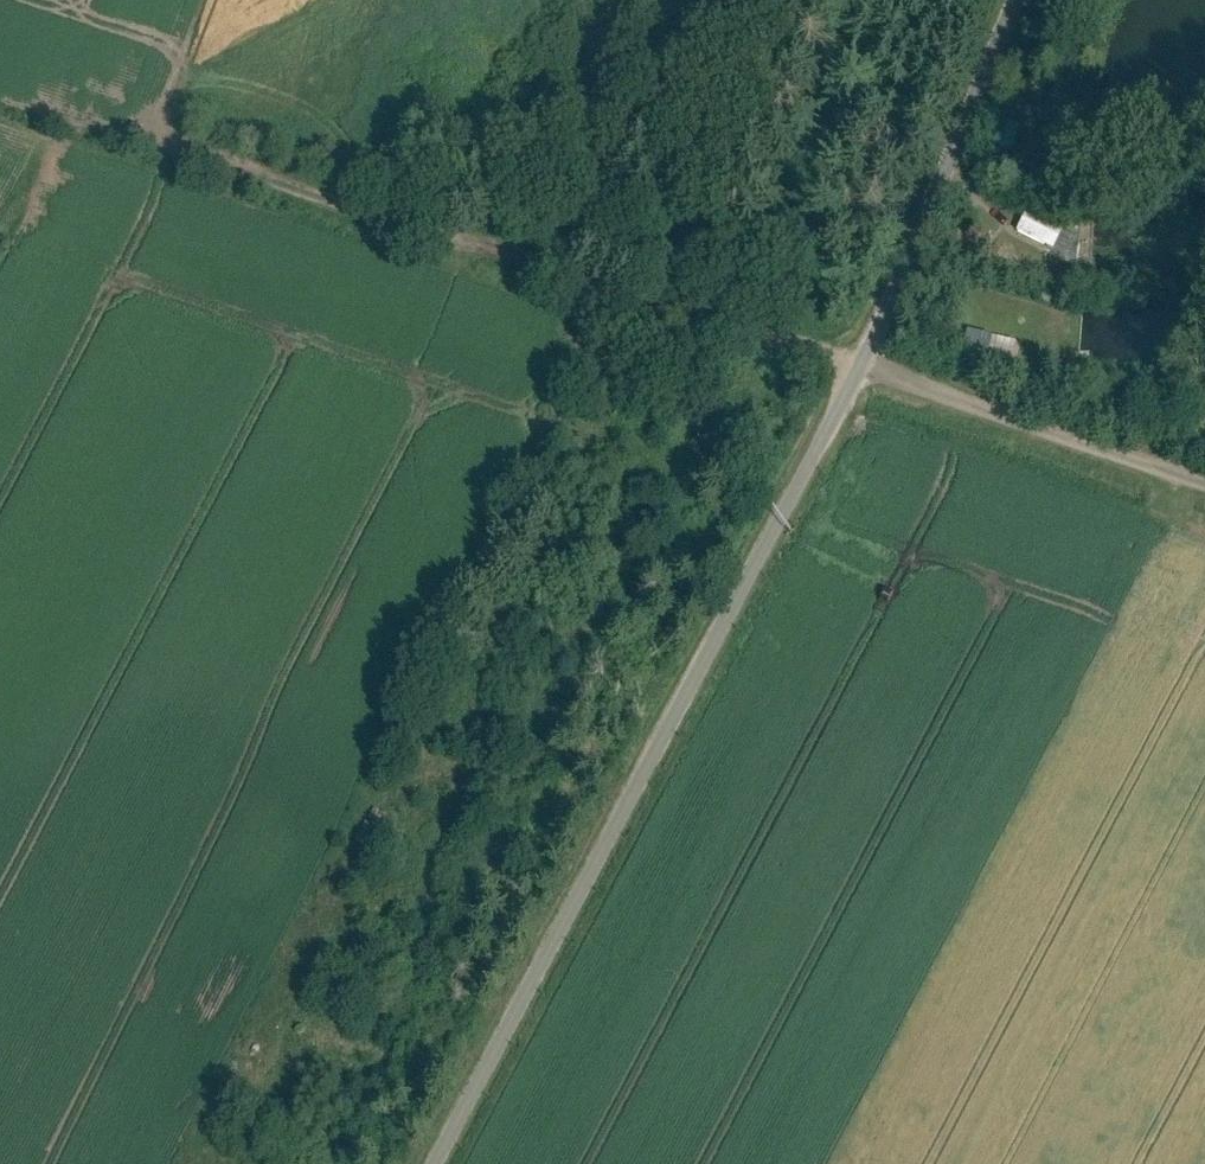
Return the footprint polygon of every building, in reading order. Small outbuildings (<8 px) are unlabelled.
[(1021,234),(1062,246),(1070,220),(1029,208),(1021,234)]
